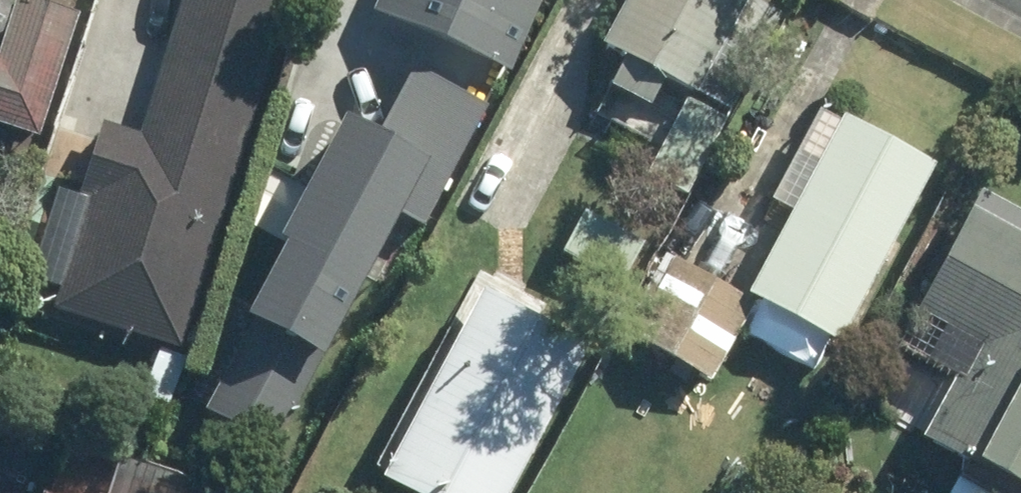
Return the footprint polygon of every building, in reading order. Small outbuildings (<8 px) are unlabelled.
[(95,124),(42,307),(182,348),(283,0),(176,0),(137,137),(95,124)] [(424,39),(374,143),(335,125),(240,326),(247,329),(206,415),(272,447),(311,365),(317,367),(390,213),(424,229),(497,74),(502,76),(538,0),(374,0),(368,13),(424,39)] [(619,60),(603,90),(643,111),(659,82),(687,97),(645,175),(686,198),(728,119),(705,106),(755,13),(731,0),(616,0),(592,46),(619,60)] [(0,43),(0,131),(32,142),(73,22),(14,2),(0,43)] [(838,129),(743,296),(673,256),(627,336),(712,385),(755,309),(829,352),(927,179),(838,129)] [(974,195),(853,399),(1011,492),(1020,492),(1020,222),(974,195)] [(374,481),(398,492),(507,492),(593,327),(482,270),(374,481)] [(11,492),(87,492),(20,470),(11,492)]
